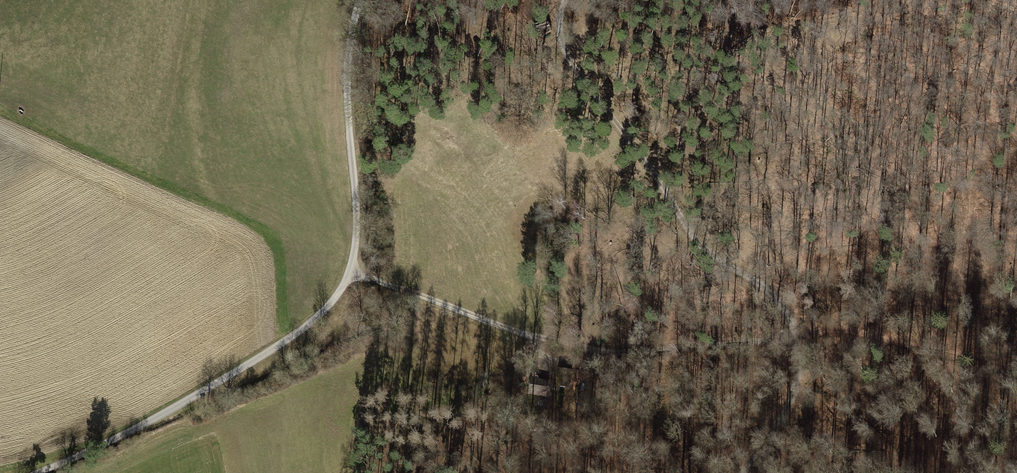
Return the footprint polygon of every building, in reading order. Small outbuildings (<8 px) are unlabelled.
[(567,224),(557,225),(557,241),(566,241),(567,224)] [(560,366),(555,379),(565,383),(569,370),(560,366)] [(548,382),(539,379),(536,389),(544,392),(548,382)]
